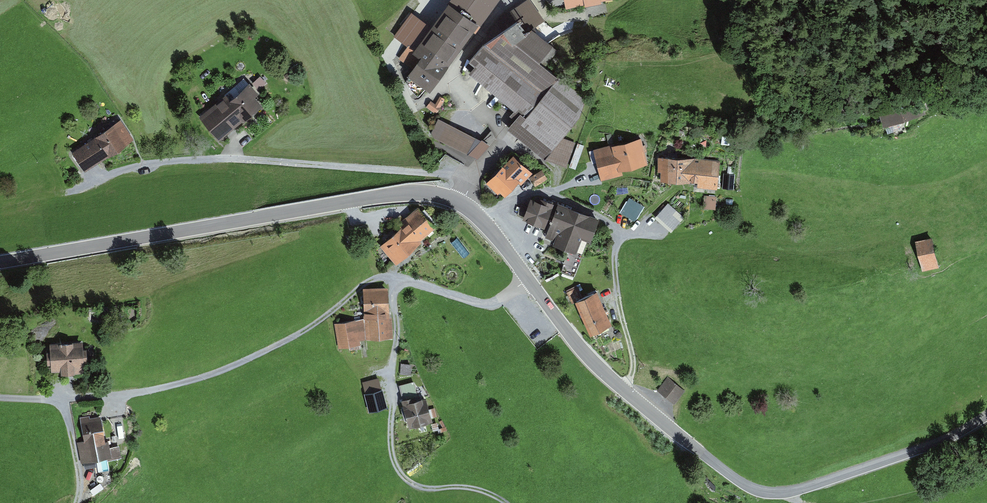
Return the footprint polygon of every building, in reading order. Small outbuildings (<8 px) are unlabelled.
[(421,55),(408,73),(431,89),(478,23),(481,26),(500,0),(448,0),(413,50),(421,55)] [(577,141),(563,136),(590,102),(499,30),(467,70),(522,113),(510,128),(546,156),(569,164),(577,141)] [(267,103),(250,83),(207,118),(224,139),(267,103)] [(880,109),(886,127),(927,113),(921,95),(880,109)] [(437,106),(432,102),(428,106),(436,113),(445,102),(443,99),(437,106)] [(485,140),(440,118),(433,132),(436,138),(480,160),(498,139),(494,131),(485,140)] [(134,140),(121,121),(75,152),(89,171),(134,140)] [(648,162),(642,138),(596,149),(602,173),(648,162)] [(529,170),(515,157),(491,182),(505,195),(529,170)] [(660,180),(696,180),(700,181),(700,187),(720,189),(723,160),(703,158),(696,157),(661,157),(660,180)] [(535,182),(548,177),(545,168),(532,173),(535,182)] [(716,204),(717,198),(707,196),(706,202),(716,204)] [(544,197),(542,201),(533,197),(525,217),(551,227),(548,235),(557,238),(555,243),(577,252),(584,236),(591,239),(600,218),(560,202),(559,204),(544,197)] [(641,212),(624,202),(616,215),(633,225),(641,212)] [(655,216),(672,231),(685,216),(669,202),(655,216)] [(395,261),(436,227),(422,210),(381,244),(395,261)] [(934,237),(917,241),(924,271),(941,267),(934,237)] [(392,337),(387,289),(363,292),(368,339),(392,337)] [(599,291),(577,300),(591,332),(613,322),(599,291)] [(358,321),(339,324),(343,347),(362,343),(358,321)] [(90,344),(57,345),(58,369),(91,368),(90,344)] [(686,391),(671,378),(662,388),(677,402),(686,391)] [(384,389),(368,393),(372,410),(388,406),(384,389)] [(425,394),(404,400),(412,426),(432,420),(425,394)] [(103,416),(84,419),(91,462),(110,458),(103,416)] [(97,461),(99,472),(109,470),(108,460),(97,461)]
